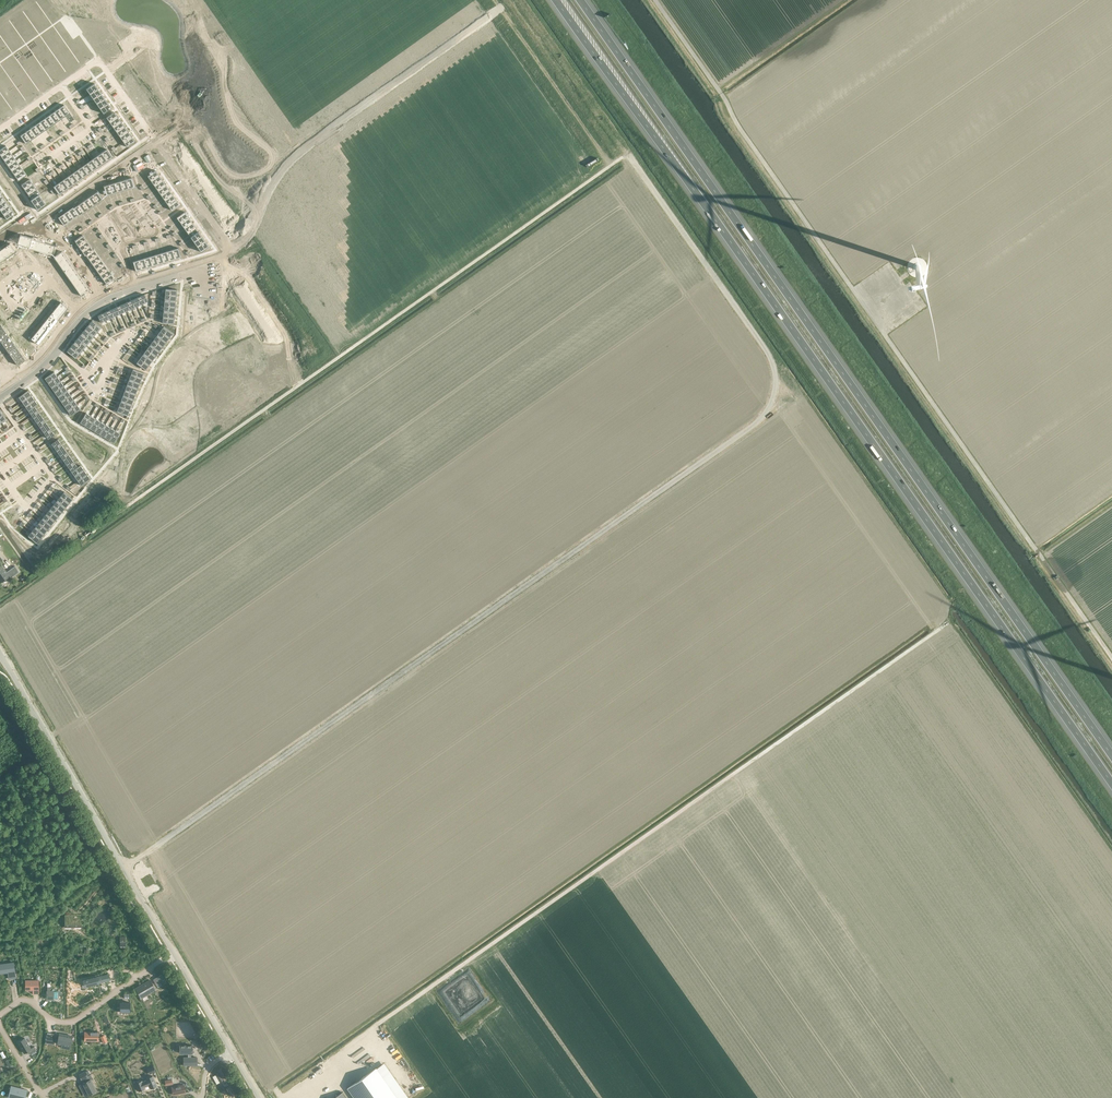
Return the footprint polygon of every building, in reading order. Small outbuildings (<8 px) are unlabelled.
[(136,41),(122,50),(126,56),(140,46),(136,41)] [(94,83),(86,89),(90,94),(98,88),(94,83)] [(98,88),(90,94),(93,99),(101,93),(98,88)] [(101,93),(93,99),(96,104),(105,98),(101,93)] [(105,98),(96,104),(100,109),(108,103),(105,98)] [(108,103),(100,109),(103,114),(112,108),(108,103)] [(64,105),(59,108),(65,116),(70,113),(64,105)] [(59,108),(54,112),(60,120),(65,116),(59,108)] [(54,112),(49,115),(55,123),(60,120),(54,112)] [(114,112),(106,118),(110,123),(118,117),(114,112)] [(49,115),(44,118),(50,127),(55,123),(49,115)] [(118,117),(110,123),(113,127),(121,122),(118,117)] [(44,118),(39,122),(45,130),(50,127),(44,118)] [(39,122),(35,125),(40,133),(45,130),(39,122)] [(121,122),(113,127),(117,132),(125,127),(121,122)] [(35,125),(30,129),(36,137),(40,133),(35,125)] [(125,127),(117,132),(120,137),(128,131),(125,127)] [(30,129),(25,132),(31,140),(36,137),(30,129)] [(128,131),(120,137),(123,142),(132,136),(128,131)] [(25,132),(20,136),(26,144),(31,140),(25,132)] [(132,136),(123,142),(127,147),(135,141),(132,136)] [(0,150),(0,155),(1,156),(9,151),(6,146),(0,150)] [(107,149),(102,152),(108,161),(113,157),(107,149)] [(9,151),(1,156),(5,161),(13,155),(9,151)] [(102,152),(97,156),(103,164),(108,161),(102,152)] [(13,155),(5,161),(8,166),(16,160),(13,155)] [(97,156),(92,159),(98,167),(103,164),(97,156)] [(92,159),(87,163),(93,171),(98,167),(92,159)] [(16,160),(8,166),(11,171),(20,165),(16,160)] [(87,163),(82,166),(88,174),(93,171),(87,163)] [(20,165),(11,171),(15,176),(23,170),(20,165)] [(82,166),(78,169),(83,178),(88,174),(82,166)] [(78,169),(73,173),(79,181),(83,178),(78,169)] [(23,170),(15,176),(18,181),(27,175),(23,170)] [(156,170),(148,176),(151,181),(160,175),(156,170)] [(73,173),(68,176),(74,184),(79,181),(73,173)] [(160,175),(151,181),(155,186),(163,180),(160,175)] [(68,176),(63,180),(69,188),(74,184),(68,176)] [(132,177),(126,179),(129,189),(135,187),(132,177)] [(29,179),(21,185),(25,190),(33,184),(29,179)] [(126,179),(121,181),(123,190),(129,189),(126,179)] [(63,180),(58,183),(64,191),(69,188),(63,180)] [(163,180),(155,186),(158,190),(166,185),(163,180)] [(121,181),(115,183),(118,192),(123,190),(121,181)] [(58,183),(53,187),(59,195),(64,191),(58,183)] [(115,183),(109,184),(112,194),(118,192),(115,183)] [(33,184),(25,190),(28,195),(36,189),(33,184)] [(109,184),(103,186),(106,196),(112,194),(109,184)] [(166,185),(158,190),(162,195),(170,189),(166,185)] [(36,189),(28,195),(31,199),(32,199),(39,194),(39,195),(40,194),(36,189)] [(170,189),(162,195),(165,200),(173,194),(170,189)] [(98,191),(93,194),(99,202),(104,199),(98,191)] [(31,199),(30,200),(34,205),(42,199),(39,195),(39,194),(32,199),(31,199)] [(93,194),(88,198),(94,206),(99,202),(93,194)] [(173,194),(165,200),(168,205),(177,199),(173,194)] [(88,198),(83,201),(89,209),(94,206),(88,198)] [(42,199),(34,205),(38,210),(46,204),(42,199)] [(177,199),(168,205),(172,210),(180,204),(178,201),(177,199)] [(83,201),(78,204),(84,213),(89,209),(83,201)] [(0,209),(0,210),(3,214),(11,209),(8,204),(0,209)] [(74,208),(73,208),(79,215),(78,215),(79,216),(84,213),(78,204),(74,208)] [(73,207),(68,210),(74,219),(78,215),(79,215),(73,208),(74,208),(73,207)] [(11,209),(3,214),(7,220),(15,214),(11,209)] [(68,210),(63,214),(69,222),(74,219),(68,210)] [(185,212),(177,218),(180,223),(188,217),(185,212)] [(63,214),(58,217),(64,226),(69,222),(63,214)] [(188,217),(180,223),(184,227),(192,222),(188,217)] [(192,222),(184,227),(187,232),(195,227),(192,222)] [(195,227),(187,232),(190,237),(199,231),(195,227)] [(199,231),(190,237),(194,242),(202,236),(199,231)] [(20,234),(17,244),(23,245),(26,236),(20,234)] [(83,235),(74,241),(78,246),(86,240),(83,235)] [(26,236),(23,245),(28,247),(29,247),(31,239),(32,239),(32,238),(26,236)] [(202,236),(194,242),(197,247),(205,241),(202,236)] [(28,247),(28,248),(34,250),(37,240),(32,239),(31,239),(29,247),(28,247)] [(37,240),(34,250),(40,252),(43,242),(37,240)] [(86,240),(78,246),(81,250),(90,245),(86,240)] [(205,241),(197,247),(201,252),(209,246),(205,241)] [(43,242),(40,252),(45,253),(48,244),(43,242)] [(10,243),(5,247),(11,255),(16,251),(10,243)] [(48,244),(45,253),(51,255),(54,245),(48,244)] [(90,245),(81,250),(85,256),(86,255),(93,250),(93,249),(90,245)] [(5,247),(0,250),(6,258),(11,255),(5,247)] [(178,248),(173,249),(175,259),(181,257),(178,248)] [(93,250),(86,255),(89,259),(97,254),(94,249),(93,249),(93,250)] [(173,249),(167,251),(170,261),(175,259),(173,249)] [(62,251),(54,257),(57,262),(65,256),(62,251)] [(167,251),(161,253),(164,263),(170,261),(167,251)] [(161,253),(156,255),(159,264),(164,263),(161,253)] [(97,254),(89,259),(93,264),(101,259),(97,254)] [(156,255),(150,256),(153,266),(159,264),(156,255)] [(65,256),(57,262),(61,267),(69,261),(65,256)] [(150,256),(144,258),(147,268),(153,266),(150,256)] [(144,258),(139,260),(142,269),(147,268),(144,258)] [(101,259),(93,264),(96,269),(104,263),(101,259)] [(139,260),(133,262),(136,271),(142,269),(139,260)] [(69,261),(61,267),(64,272),(72,266),(69,261)] [(104,263),(96,269),(99,274),(108,268),(104,263)] [(72,266),(64,272),(67,276),(76,271),(72,266)] [(108,268),(99,274),(103,279),(111,273),(108,268)] [(76,271),(67,276),(71,281),(79,275),(76,271)] [(111,273),(103,279),(106,284),(114,278),(111,273)] [(79,275),(71,281),(74,286),(82,280),(79,275)] [(82,280),(74,286),(78,291),(86,285),(82,280)] [(86,285),(78,291),(81,296),(89,290),(86,285)] [(145,294),(139,297),(142,304),(148,301),(146,298),(145,294)] [(139,297),(134,299),(137,306),(142,304),(139,297)] [(134,299),(129,301),(132,308),(137,306),(134,299)] [(129,301),(124,304),(127,311),(132,308),(129,301)] [(61,302),(57,306),(65,313),(69,308),(61,302)] [(124,304),(119,306),(122,313),(127,311),(124,304)] [(57,306),(53,311),(61,317),(65,313),(57,306)] [(119,306),(113,308),(117,315),(122,313),(119,306)] [(113,308),(108,311),(111,318),(117,315),(113,308)] [(53,311),(49,315),(57,322),(61,317),(53,311)] [(108,311),(103,313),(106,320),(111,318),(108,311)] [(103,313),(98,316),(101,323),(106,320),(103,313)] [(49,315),(46,320),(54,326),(57,322),(49,315)] [(46,320),(42,325),(50,331),(54,326),(46,320)] [(92,320),(89,325),(97,332),(101,327),(92,320)] [(42,325),(38,329),(46,336),(50,331),(42,325)] [(89,325),(85,329),(94,336),(97,332),(89,325)] [(164,326),(160,331),(169,338),(173,333),(164,326)] [(789,328),(787,330),(796,342),(798,340),(789,328)] [(38,329),(35,334),(42,340),(46,336),(38,329)] [(85,329),(81,333),(90,341),(94,336),(85,329)] [(0,334),(0,341),(9,335),(5,331),(0,334)] [(160,331),(157,335),(166,342),(169,338),(160,331)] [(81,333),(78,338),(87,345),(90,341),(81,333)] [(35,334),(31,339),(39,345),(42,340),(35,334)] [(9,335),(0,341),(4,346),(12,340),(9,335)] [(157,335),(153,340),(162,347),(166,342),(157,335)] [(78,338),(74,342),(83,349),(87,345),(78,338)] [(12,340),(4,346),(7,351),(15,345),(12,340)] [(153,340),(150,345),(159,351),(162,347),(153,340)] [(74,342),(71,347),(79,354),(83,349),(74,342)] [(15,345),(7,351),(11,356),(19,350),(15,345)] [(150,345),(147,349),(156,356),(159,351),(150,345)] [(71,347),(67,351),(76,358),(79,354),(71,347)] [(147,349),(143,354),(152,360),(156,356),(147,349)] [(19,350),(11,356),(14,360),(22,355),(19,350)] [(143,354),(140,358),(149,365),(152,360),(143,354)] [(22,355),(14,360),(18,365),(26,360),(22,355)] [(140,358),(136,363),(145,370),(149,365),(140,358)] [(133,369),(131,374),(141,378),(144,373),(133,369)] [(54,372),(45,378),(48,383),(57,376),(54,372)] [(131,374),(129,379),(139,383),(141,378),(131,374)] [(57,376),(48,383),(51,387),(61,381),(57,376)] [(129,379),(127,385),(137,389),(139,383),(129,379)] [(61,381),(51,387),(55,392),(64,386),(61,381)] [(127,385),(125,390),(135,394),(137,389),(127,385)] [(64,386),(55,392),(58,397),(67,390),(64,386)] [(28,390),(19,397),(22,401),(31,395),(28,390)] [(67,390),(58,397),(61,401),(70,395),(67,390)] [(125,390),(123,395),(133,399),(135,394),(125,390)] [(31,395),(22,401),(25,406),(34,400),(31,395)] [(70,395),(61,401),(64,406),(74,400),(70,395)] [(123,395),(121,401),(131,405),(133,399),(123,395)] [(34,400),(25,406),(29,411),(35,406),(35,407),(38,404),(34,400)] [(74,400),(64,406),(68,411),(77,404),(74,400)] [(121,401),(119,406),(129,410),(131,405),(121,401)] [(77,404),(68,411),(71,415),(80,409),(77,404)] [(35,406),(29,411),(32,415),(38,411),(35,407),(35,406)] [(119,406),(117,411),(127,415),(129,410),(119,406)] [(38,411),(32,415),(35,420),(41,416),(38,411)] [(86,413),(80,422),(85,425),(91,416),(86,413)] [(41,416),(35,420),(38,425),(45,420),(41,416)] [(91,416),(85,425),(90,428),(96,419),(91,416)] [(96,419),(90,428),(95,431),(101,421),(96,419)] [(45,420),(38,425),(42,429),(48,425),(45,420)] [(101,421),(95,431),(100,434),(106,424),(101,421)] [(106,424),(100,434),(105,437),(110,427),(106,424)] [(48,425),(42,429),(45,434),(51,430),(48,425)] [(110,427),(105,437),(110,440),(115,430),(110,427)] [(51,430),(45,434),(48,439),(55,434),(51,430)] [(115,430),(110,440),(115,443),(120,433),(115,430)] [(58,439),(52,443),(55,448),(61,444),(58,439)] [(61,444),(55,448),(58,453),(64,448),(61,444)] [(64,448),(58,453),(61,458),(68,453),(64,448)] [(68,453),(61,458),(65,462),(71,458),(68,453)] [(71,458),(65,462),(68,467),(74,462),(71,458)] [(74,462),(68,467),(71,472),(78,467),(74,462)] [(78,467),(71,472),(75,476),(84,470),(81,465),(78,467)] [(84,470),(75,476),(78,481),(87,474),(84,470)] [(87,474),(78,481),(81,486),(91,479),(87,474)] [(67,494),(63,498),(69,503),(73,499),(67,494)] [(63,498),(60,503),(65,508),(69,503),(63,498)] [(60,503),(56,507),(62,512),(65,508),(60,503)] [(56,507),(52,512),(58,516),(62,512),(56,507)] [(52,512),(49,516),(55,521),(58,516),(52,512)] [(49,516),(45,520),(51,525),(55,521),(49,516)] [(45,520),(42,525),(48,530),(51,525),(45,520)] [(42,525),(38,529),(44,534),(48,530),(42,525)] [(38,529),(34,534),(40,539),(44,534),(38,529)] [(34,534),(31,538),(37,543),(40,539),(34,534)] [(15,565),(13,566),(14,567),(7,572),(2,565),(0,566),(0,581),(1,582),(10,576),(11,577),(19,572),(15,565)] [(81,927),(81,915),(64,915),(64,927),(81,927)] [(9,979),(16,978),(13,962),(0,964),(0,973),(8,972),(9,979)] [(167,982),(162,974),(154,979),(159,987),(167,982)] [(85,986),(99,982),(97,977),(83,980),(85,986)] [(149,979),(135,987),(141,997),(155,988),(149,979)] [(33,993),(38,993),(38,981),(26,981),(26,989),(33,989),(33,993)] [(431,997),(432,997),(434,1004),(439,1003),(437,993),(434,994),(434,991),(430,992),(431,997)] [(120,1007),(116,1007),(116,1011),(130,1011),(130,1002),(120,1002),(120,1007)] [(396,1017),(396,1019),(393,1020),(395,1025),(401,1023),(401,1021),(407,1019),(405,1014),(396,1017)] [(446,1021),(446,1024),(449,1024),(449,1030),(457,1030),(457,1026),(454,1027),(454,1024),(452,1024),(452,1021),(446,1021)] [(412,1031),(406,1034),(402,1027),(397,1029),(403,1040),(404,1039),(409,1048),(415,1045),(413,1042),(412,1043),(408,1035),(413,1033),(412,1031)] [(98,1032),(85,1032),(85,1040),(98,1040),(98,1032)] [(434,1041),(434,1044),(438,1044),(437,1037),(433,1038),(433,1032),(428,1033),(430,1042),(434,1041)] [(47,1034),(46,1042),(50,1043),(51,1040),(54,1040),(56,1034),(51,1033),(51,1034),(47,1034)] [(59,1034),(57,1043),(70,1046),(72,1036),(59,1034)] [(25,1038),(18,1042),(24,1053),(28,1050),(30,1053),(36,1050),(34,1046),(31,1048),(25,1038)] [(392,1047),(391,1050),(393,1051),(397,1045),(389,1040),(387,1043),(392,1047)] [(388,1046),(382,1050),(385,1055),(391,1051),(388,1046)] [(445,1051),(444,1048),(441,1049),(441,1046),(436,1047),(438,1053),(440,1052),(442,1059),(448,1057),(446,1051),(445,1051)] [(418,1057),(419,1063),(426,1062),(425,1058),(423,1059),(423,1056),(419,1056),(418,1048),(412,1049),(412,1052),(414,1052),(415,1057),(418,1057)] [(431,1066),(433,1068),(437,1063),(434,1061),(435,1058),(425,1052),(423,1056),(430,1061),(433,1063),(431,1066)] [(394,1066),(399,1071),(403,1066),(399,1062),(394,1066)] [(408,1069),(411,1071),(409,1073),(414,1077),(417,1073),(410,1067),(408,1069)] [(348,1088),(355,1097),(396,1097),(375,1069),(348,1088)] [(85,1072),(79,1075),(82,1079),(85,1078),(87,1082),(91,1080),(93,1079),(91,1075),(88,1076),(85,1072)] [(136,1083),(139,1091),(145,1088),(144,1086),(149,1084),(151,1088),(157,1086),(153,1076),(147,1078),(147,1079),(142,1081),(142,1080),(136,1083)] [(91,1080),(83,1084),(88,1094),(96,1090),(91,1080)] [(8,1097),(11,1097),(26,1097),(28,1090),(11,1085),(8,1097)] [(184,1085),(172,1087),(173,1095),(185,1092),(184,1085)]
